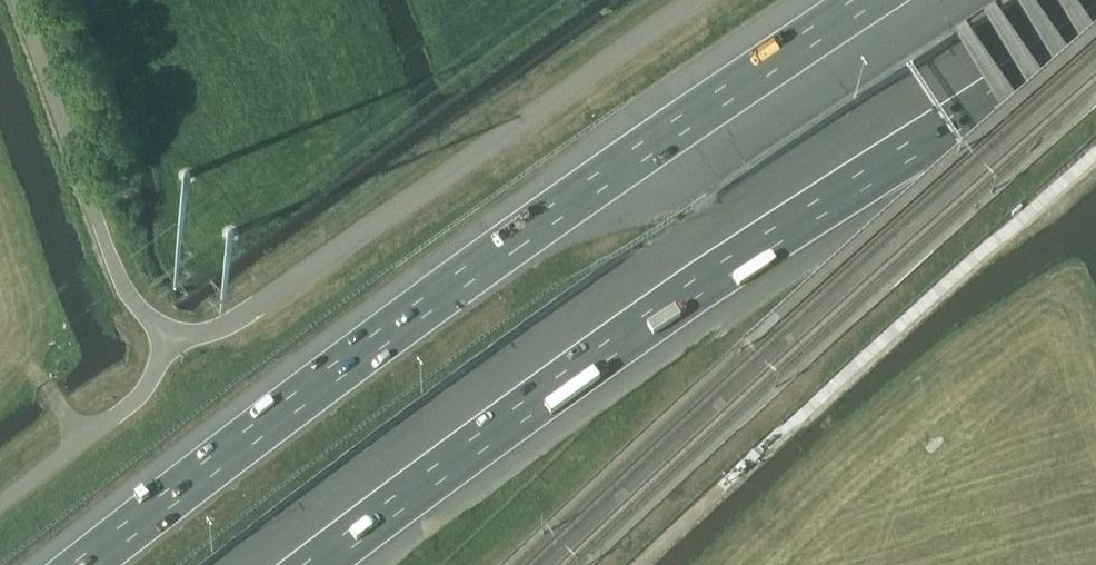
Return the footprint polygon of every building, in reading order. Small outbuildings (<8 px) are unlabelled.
[(841,257),(823,269),(667,375),(456,524),(403,564),(407,564),(458,526),(668,377),(825,271),(739,348),(740,350),(993,124),(1095,33),(1095,20),(1082,0),(1063,0),(1086,39),(1074,49),(1041,0),(1023,0),(1059,62),(1047,73),(1040,61),(1003,7),(1014,0),(1004,0),(961,28),(695,203),(699,208),(611,270),(432,398),(272,515),(208,564),(213,564),(275,517),(434,400),(612,272),(701,210),(965,36),(996,88),(1007,108),(991,122),(841,257)] [(179,172),(179,174),(179,176),(179,177),(180,179),(181,180),(182,181),(183,182),(184,183),(186,183),(188,184),(189,183),(191,183),(193,182),(194,181),(195,180),(196,178),(196,176),(197,175),(196,173),(196,171),(195,170),(194,168),(193,167),(191,166),(189,166),(188,166),(186,166),(184,166),(183,167),(182,168),(181,169),(180,171),(179,172)] [(233,225),(231,225),(229,225),(228,225),(226,226),(225,227),(224,228),(223,230),(222,231),(222,233),(222,234),(222,236),(223,237),(224,239),(225,240),(226,241),(228,242),(229,242),(231,242),(233,242),(234,242),(235,241),(237,240),(238,239),(239,238),(239,237),(240,235),(240,233),(240,232),(239,230),(239,229),(238,228),(237,227),(235,226),(234,225),(233,225)]
